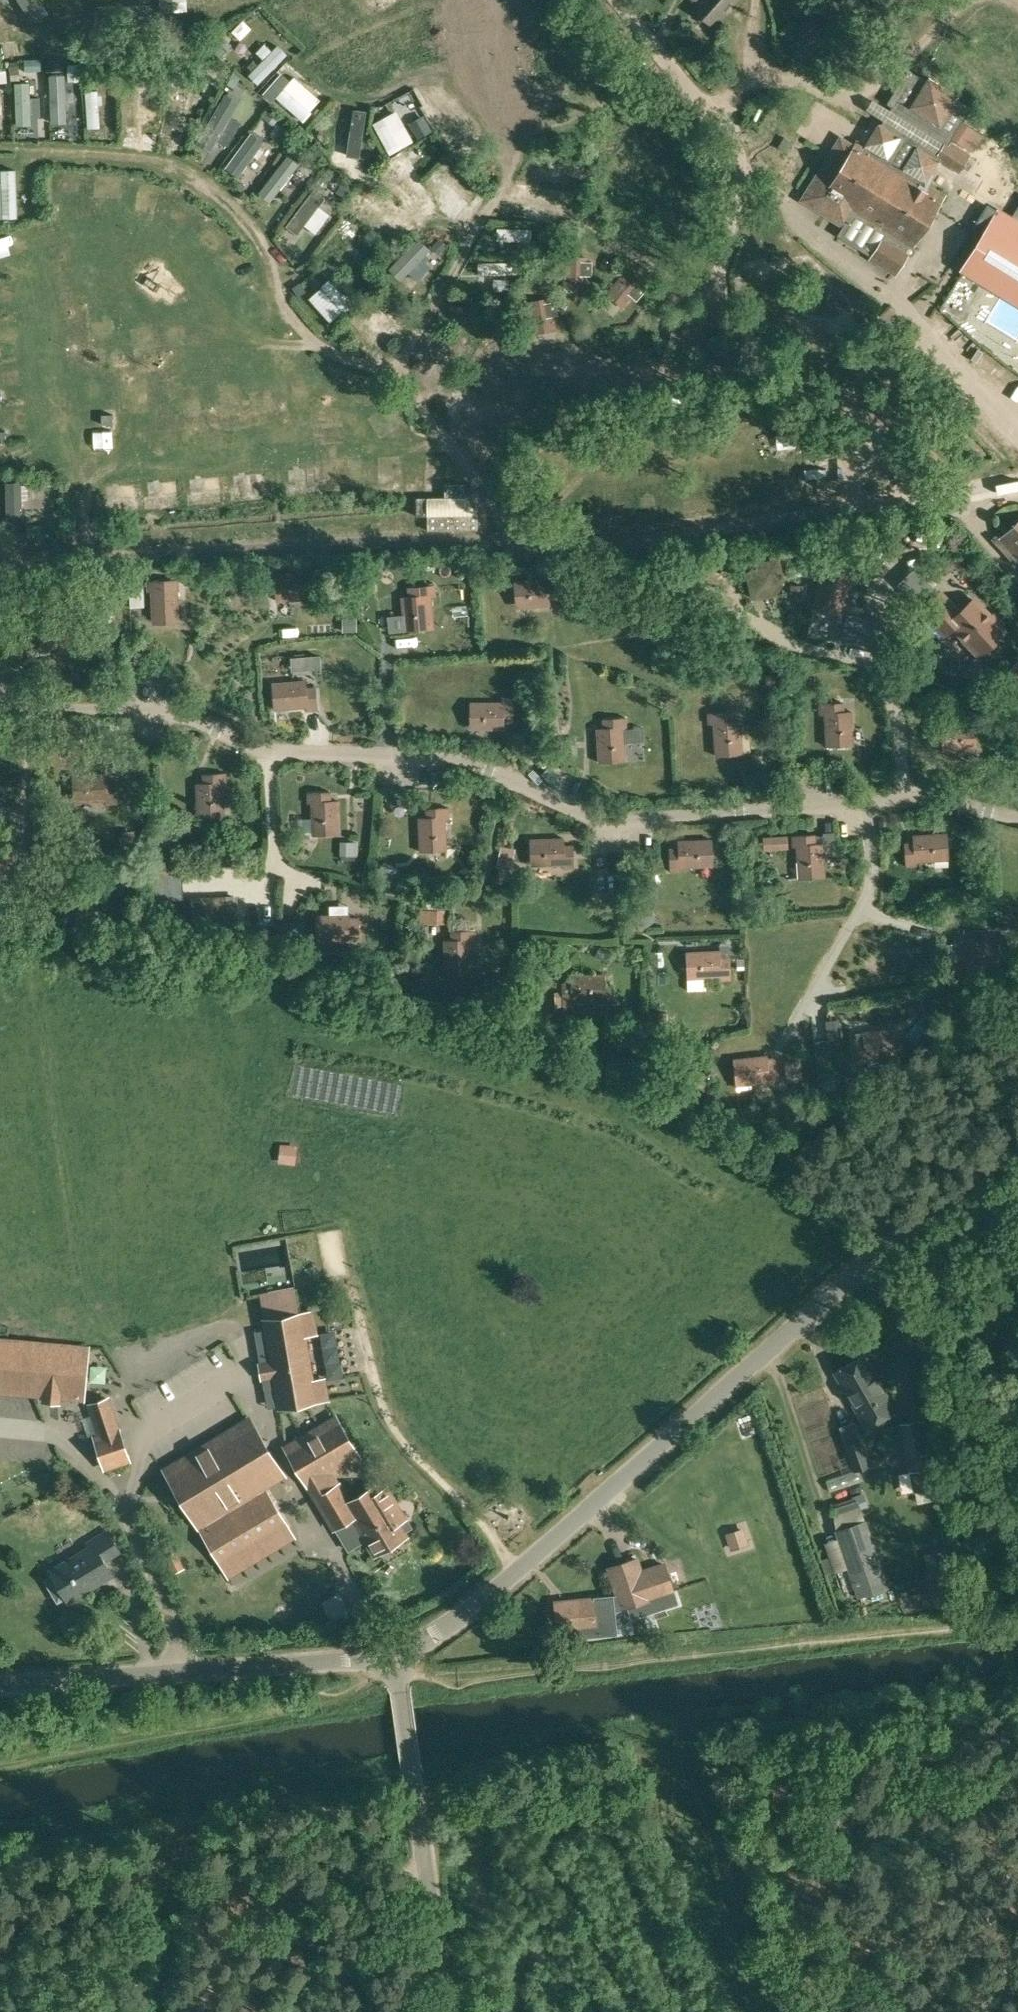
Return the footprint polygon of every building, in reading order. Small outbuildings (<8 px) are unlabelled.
[(691,10),(714,28),(737,0),(699,0),(691,10)] [(845,22),(831,0),(822,0),(791,20),(809,46),(826,35),(826,33),(835,27),(836,29),(845,22)] [(236,49),(244,62),(271,45),(263,32),(236,49)] [(937,162),(948,144),(971,108),(956,99),(958,95),(928,76),(925,80),(908,69),(886,103),(892,106),(890,109),(891,109),(881,125),(878,123),(863,147),(857,143),(855,148),(840,138),(802,200),(844,226),(853,211),(867,220),(863,226),(862,225),(851,243),(870,255),(868,259),(895,276),(908,254),(903,250),(906,244),(911,247),(942,196),(923,184),(937,162)] [(312,124),(329,101),(299,79),(282,102),(312,124)] [(233,170),(250,181),(274,144),(257,133),(233,170)] [(948,144),(937,162),(959,176),(970,158),(948,144)] [(407,168),(431,159),(427,149),(403,158),(407,168)] [(287,196),(294,187),(302,193),(311,180),(303,174),(308,167),(297,158),(275,188),(287,196)] [(458,170),(448,181),(479,211),(489,200),(458,170)] [(401,172),(390,184),(420,211),(431,198),(401,172)] [(313,227),(323,236),(339,218),(329,209),(313,227)] [(998,211),(964,266),(1017,299),(1017,224),(998,211)] [(398,274),(411,286),(440,253),(427,241),(398,274)] [(592,262),(588,262),(588,257),(563,256),(563,290),(587,290),(587,276),(592,276),(592,262)] [(513,258),(486,260),(487,279),(514,278),(513,258)] [(646,291),(642,288),(645,284),(627,268),(605,294),(623,309),(633,298),(636,301),(646,291)] [(326,304),(349,317),(357,304),(333,291),(326,304)] [(551,299),(527,304),(532,335),(557,331),(554,317),(558,316),(555,302),(551,303),(551,299)] [(705,327),(672,322),(669,344),(683,346),(682,351),(696,353),(697,347),(703,348),(705,327)] [(1017,396),(1017,377),(1008,391),(1017,397),(1017,396)] [(455,423),(493,421),(492,400),(454,402),(455,423)] [(461,438),(478,472),(501,458),(483,425),(461,438)] [(411,487),(447,479),(443,465),(408,473),(411,487)] [(427,515),(428,530),(478,529),(478,515),(465,498),(465,485),(445,485),(445,497),(416,498),(416,515),(427,515)] [(652,489),(631,495),(634,505),(655,499),(652,489)] [(999,539),(1017,560),(1017,521),(999,539)] [(839,612),(848,573),(843,572),(845,562),(830,559),(828,568),(823,567),(813,605),(839,612)] [(317,590),(318,590),(317,566),(306,567),(306,572),(274,574),(276,597),(290,596),(291,600),(310,598),(309,589),(317,588),(317,590)] [(557,598),(559,598),(557,574),(546,575),(546,579),(514,582),(516,604),(531,603),(531,607),(550,606),(549,596),(557,596),(557,598)] [(174,607),(178,607),(177,588),(168,588),(168,581),(170,580),(170,579),(146,580),(146,591),(151,591),(152,623),(175,622),(174,607)] [(429,596),(433,595),(432,584),(408,587),(409,588),(411,588),(411,596),(402,596),(404,616),(408,615),(409,630),(432,628),(429,596)] [(978,654),(1002,632),(973,600),(959,614),(940,593),(920,611),(943,635),(952,626),(978,654)] [(885,621),(848,613),(842,640),(879,648),(885,621)] [(58,644),(73,643),(71,620),(39,623),(38,619),(28,620),(30,644),(31,643),(31,641),(39,641),(40,650),(59,648),(58,644)] [(307,711),(317,710),(315,686),(314,686),(314,688),(306,689),(306,679),(286,681),(287,685),(272,686),(274,709),(306,706),(307,711)] [(513,722),(513,698),(503,698),(503,702),(470,702),(470,724),(485,725),(485,729),(504,729),(504,720),(512,720),(512,722),(513,722)] [(847,730),(851,730),(850,711),(841,712),(840,704),(842,704),(842,702),(818,704),(819,715),(824,714),(825,747),(848,745),(847,730)] [(736,739),(740,739),(739,720),(729,721),(729,713),(731,712),(731,711),(707,713),(708,724),(712,724),(715,756),(737,754),(736,739)] [(623,728),(628,728),(628,717),(604,718),(604,719),(606,719),(606,727),(597,728),(598,747),(602,747),(602,761),(625,760),(623,728)] [(961,748),(976,748),(975,725),(943,727),(942,722),(932,722),(933,746),(934,746),(934,744),(942,744),(942,753),(961,753),(961,748)] [(574,739),(562,739),(562,755),(574,754),(574,739)] [(222,783),(227,783),(227,772),(203,773),(203,774),(205,774),(205,782),(196,783),(196,802),(200,802),(201,816),(224,815),(222,783)] [(117,803),(116,780),(115,780),(115,781),(107,782),(106,773),(72,776),(74,798),(88,797),(89,801),(106,800),(106,803),(117,803)] [(334,819),(338,819),(338,800),(328,800),(328,792),(330,792),(330,791),(306,791),(306,802),(311,802),(312,834),(334,834),(334,819)] [(445,818),(450,818),(450,807),(426,808),(426,809),(428,809),(428,816),(419,817),(419,836),(423,836),(424,851),(446,850),(445,818)] [(914,861),(947,860),(946,838),(931,838),(931,834),(912,835),(912,844),(904,844),(904,842),(903,842),(904,866),(914,866),(914,861)] [(823,862),(822,843),(813,844),(812,835),(809,835),(790,836),(791,847),(796,846),(798,879),(820,877),(819,863),(823,862)] [(564,869),(574,868),(574,844),(573,844),(573,846),(565,847),(564,837),(545,838),(545,842),(531,842),(531,865),(564,864),(564,869)] [(680,868),(712,867),(711,844),(696,845),(696,841),(677,842),(677,851),(669,851),(669,849),(668,849),(669,873),(680,873),(680,868)] [(225,927),(235,927),(235,903),(233,903),(234,905),(226,905),(225,896),(206,896),(206,900),(192,901),(192,923),(224,922),(225,927)] [(349,945),(360,944),(359,920),(358,921),(358,923),(350,923),(350,913),(330,914),(331,918),(316,919),(317,941),(349,940),(349,945)] [(470,940),(475,940),(475,929),(451,930),(451,931),(453,931),(453,939),(444,939),(444,958),(448,958),(449,973),(471,972),(470,940)] [(720,982),(731,982),(729,958),(728,958),(728,960),(720,960),(720,951),(701,952),(701,956),(686,956),(687,979),(720,977),(720,982)] [(573,1001),(605,1000),(604,977),(590,978),(590,974),(570,974),(571,984),(563,984),(563,982),(561,982),(562,1006),(573,1006),(573,1001)] [(713,981),(696,981),(696,993),(713,993),(713,981)] [(866,1058),(898,1055),(895,1032),(881,1034),(880,1030),(861,1032),(862,1042),(854,1042),(854,1040),(853,1041),(856,1064),(866,1063),(866,1058)] [(769,1087),(779,1086),(776,1062),(775,1062),(776,1064),(768,1065),(767,1055),(748,1058),(748,1062),(733,1063),(736,1086),(768,1082),(769,1087)] [(798,1061),(786,1062),(788,1081),(800,1080),(798,1061)] [(299,1142),(282,1140),(280,1159),(296,1161),(299,1142)] [(294,1288),(259,1294),(279,1407),(315,1400),(294,1288)] [(0,1339),(0,1390),(83,1398),(87,1347),(0,1339)] [(864,1354),(835,1371),(849,1396),(866,1426),(896,1409),(877,1378),(864,1354)] [(105,1467),(128,1460),(108,1398),(90,1404),(100,1434),(94,1436),(105,1467)] [(335,1417),(285,1446),(308,1485),(332,1472),(359,1456),(335,1417)] [(283,1474),(249,1418),(164,1469),(198,1526),(283,1474)] [(918,1420),(900,1423),(913,1492),(933,1488),(919,1419),(918,1420)] [(870,1464),(861,1440),(846,1445),(854,1470),(870,1464)] [(308,1485),(309,1487),(334,1528),(353,1517),(358,1525),(360,1530),(361,1529),(367,1538),(366,1539),(375,1555),(406,1536),(404,1533),(413,1528),(403,1511),(402,1512),(396,1502),(395,1503),(386,1487),(379,1491),(375,1485),(349,1500),(332,1472),(308,1485)] [(289,1529),(265,1490),(200,1528),(224,1568),(289,1529)] [(102,1560),(118,1551),(106,1530),(86,1542),(89,1547),(50,1571),(67,1600),(110,1574),(102,1560)] [(886,1587),(867,1531),(839,1540),(858,1597),(886,1587)] [(175,1545),(163,1550),(172,1572),(184,1567),(175,1545)] [(831,1557),(823,1560),(827,1572),(835,1570),(831,1557)] [(635,1559),(608,1568),(621,1609),(673,1592),(664,1565),(640,1573),(635,1559)] [(595,1620),(607,1619),(605,1598),(554,1603),(555,1618),(556,1618),(558,1633),(596,1629),(595,1620)]
